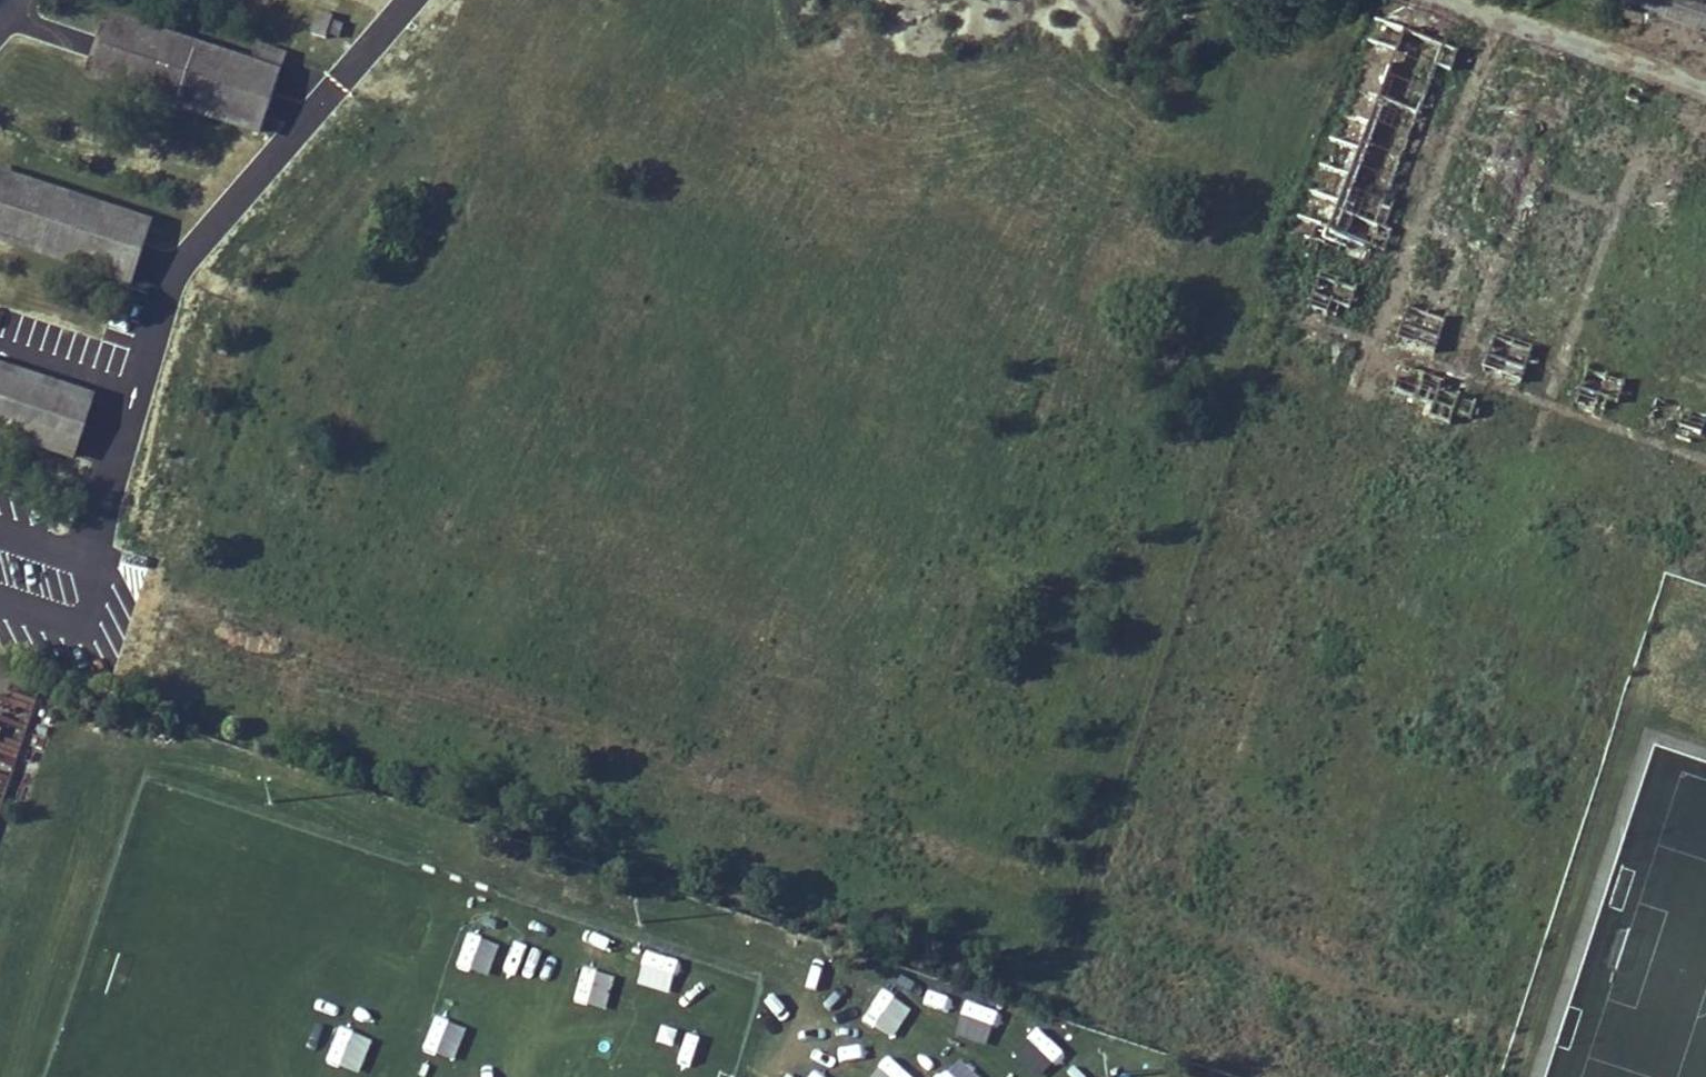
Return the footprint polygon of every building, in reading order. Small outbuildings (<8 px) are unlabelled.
[(1705,32),(1705,0),(1617,0),(1705,32)] [(1383,2),(1376,21),(1445,47),(1453,29),(1383,2)] [(310,31),(337,40),(344,20),(316,11),(310,31)] [(1376,21),(1302,219),(1371,247),(1379,228),(1383,230),(1394,202),(1386,199),(1436,66),(1452,72),(1460,52),(1445,47),(1376,21)] [(142,35),(114,25),(97,75),(125,84),(142,35)] [(278,80),(142,35),(125,84),(262,129),(278,80)] [(14,186),(0,227),(0,236),(133,279),(149,230),(14,186)] [(1309,308),(1327,315),(1332,303),(1350,310),(1359,287),(1322,274),(1309,308)] [(1410,305),(1398,339),(1434,352),(1446,318),(1410,305)] [(1498,336),(1485,370),(1521,383),(1533,349),(1498,336)] [(1445,384),(1401,366),(1392,390),(1432,406),(1422,432),(1441,439),(1451,414),(1469,420),(1475,403),(1442,390),(1445,384)] [(1577,402),(1596,409),(1600,397),(1618,404),(1626,381),(1590,368),(1577,402)] [(0,375),(0,431),(76,455),(92,405),(0,375)] [(1688,411),(1678,438),(1690,442),(1694,432),(1702,434),(1705,422),(1705,417),(1688,411)] [(1438,447),(1441,439),(1422,432),(1419,441),(1438,447)]
